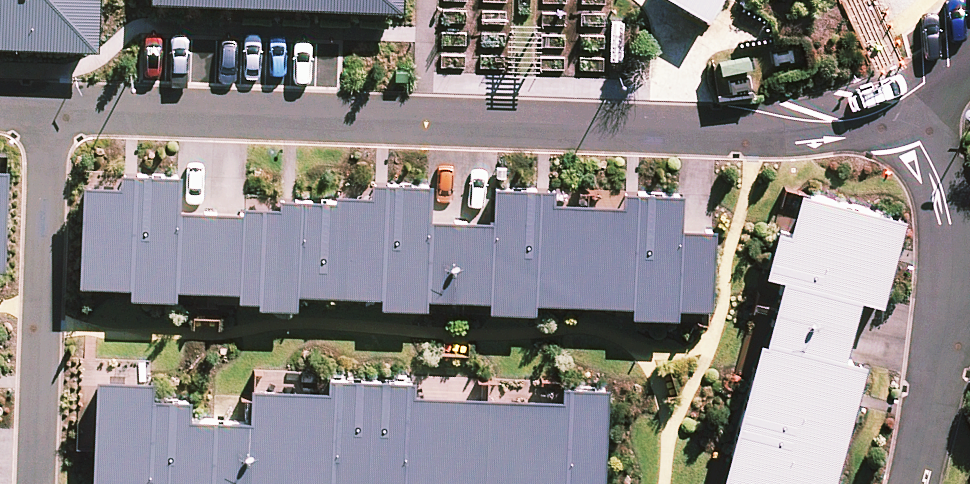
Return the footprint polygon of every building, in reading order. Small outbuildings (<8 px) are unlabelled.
[(96,42),(98,0),(0,0),(0,38),(96,42)] [(706,12),(713,0),(686,0),(706,12)] [(105,167),(72,166),(68,273),(693,295),(696,188),(666,187),(667,165),(613,164),(612,185),(542,182),(543,162),(486,160),(485,180),(467,180),(466,202),(415,200),(416,156),(361,154),(361,176),(248,172),(247,189),(164,186),(165,146),(105,144),(105,167)] [(717,483),(832,483),(866,358),(842,352),(858,294),(881,300),(905,212),(798,184),(717,483)] [(81,358),(77,474),(322,483),(323,462),(391,464),(390,483),(585,483),(590,357),(474,353),(473,372),(402,369),(402,355),(236,349),(234,402),(176,400),(177,381),(132,380),(133,360),(81,358)]
